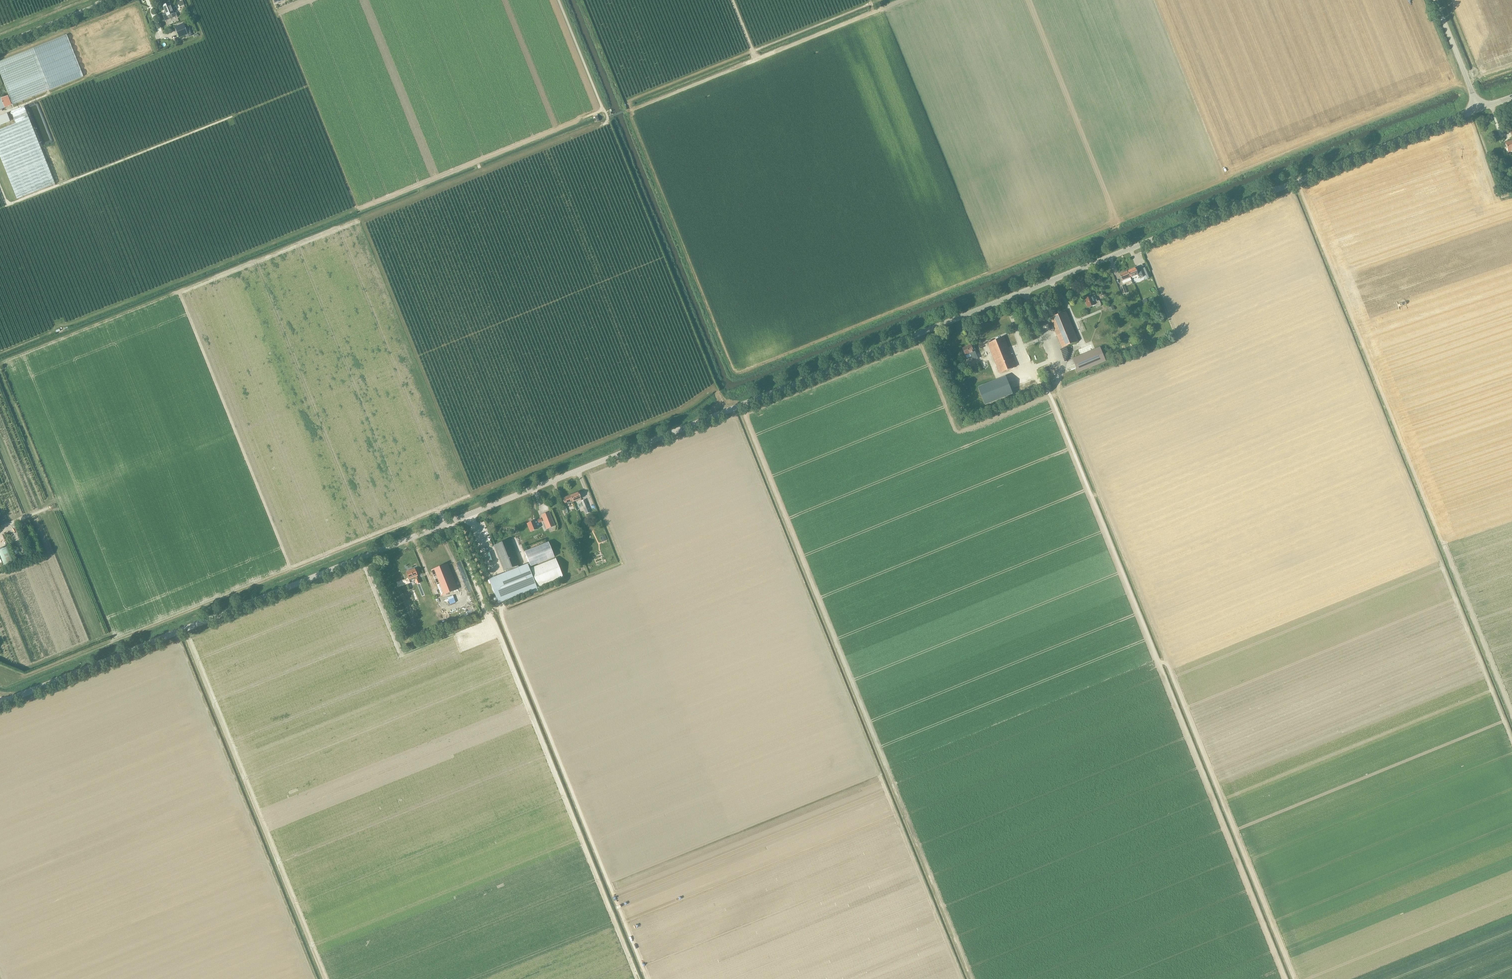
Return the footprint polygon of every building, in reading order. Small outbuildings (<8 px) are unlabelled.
[(173,14),(169,3),(163,6),(165,13),(162,14),(164,21),(176,16),(175,13),(173,14)] [(178,38),(187,34),(188,36),(192,35),(189,29),(190,29),(189,28),(186,23),(183,24),(183,23),(174,27),(178,38)] [(0,61),(0,73),(13,106),(84,78),(66,34),(0,61)] [(4,108),(12,105),(8,96),(1,98),(0,97),(0,110),(4,108)] [(11,112),(16,123),(0,130),(0,157),(17,199),(55,184),(24,106),(11,112)] [(0,116),(0,125),(10,121),(7,114),(0,116)] [(1135,268),(1127,271),(1130,277),(1138,274),(1139,278),(1143,277),(1139,267),(1136,269),(1135,268)] [(1122,281),(1130,277),(1127,271),(1119,274),(1122,281)] [(1094,295),(1084,299),(1088,308),(1095,305),(1096,307),(1097,307),(1100,306),(1101,305),(1100,301),(1098,300),(1097,301),(1094,295)] [(1062,348),(1078,341),(1066,312),(1050,318),(1062,348)] [(1000,373),(1016,367),(1004,337),(988,344),(1000,373)] [(971,345),(962,348),(965,355),(970,353),(973,360),(977,358),(974,352),(971,345)] [(1078,372),(1106,361),(1100,347),(1072,359),(1078,372)] [(977,386),(984,404),(1012,393),(1005,375),(977,386)] [(570,495),(573,502),(581,498),(578,492),(570,495)] [(565,505),(573,502),(570,495),(562,499),(565,505)] [(546,529),(548,528),(555,526),(549,512),(541,515),(546,529)] [(476,530),(474,527),(477,526),(472,517),(466,519),(472,532),(476,530)] [(534,521),(527,523),(530,532),(537,529),(535,524),(542,521),(541,518),(537,520),(534,521)] [(517,565),(520,564),(510,539),(494,546),(504,571),(505,570),(517,565)] [(512,541),(517,557),(521,556),(516,539),(512,541)] [(554,557),(551,550),(548,542),(524,551),(530,567),(554,557)] [(8,546),(0,549),(0,557),(5,569),(15,564),(8,546)] [(562,577),(555,559),(531,568),(531,569),(529,569),(536,586),(538,585),(538,587),(562,577)] [(441,596),(457,589),(447,564),(431,570),(441,596)] [(538,591),(536,586),(529,569),(527,564),(518,568),(517,565),(505,570),(506,573),(489,579),(498,603),(530,590),(531,593),(538,591)] [(414,569),(406,572),(409,579),(414,577),(417,584),(419,583),(416,576),(417,576),(414,569)]
